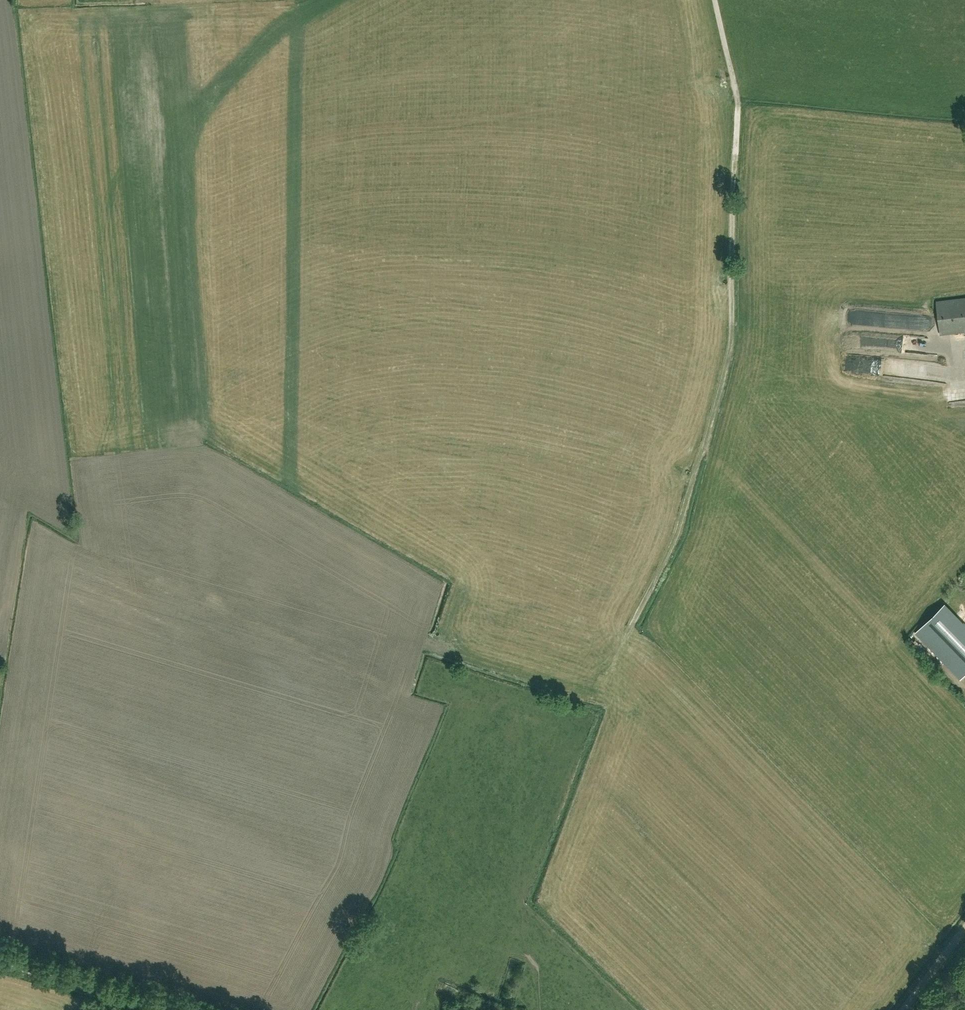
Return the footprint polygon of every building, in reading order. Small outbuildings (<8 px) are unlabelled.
[(937,302),(941,335),(964,332),(964,299),(937,302)] [(945,382),(947,366),(914,362),(912,378),(945,382)] [(964,674),(964,624),(945,604),(922,626),(944,649),(938,655),(960,679),(964,674)]
